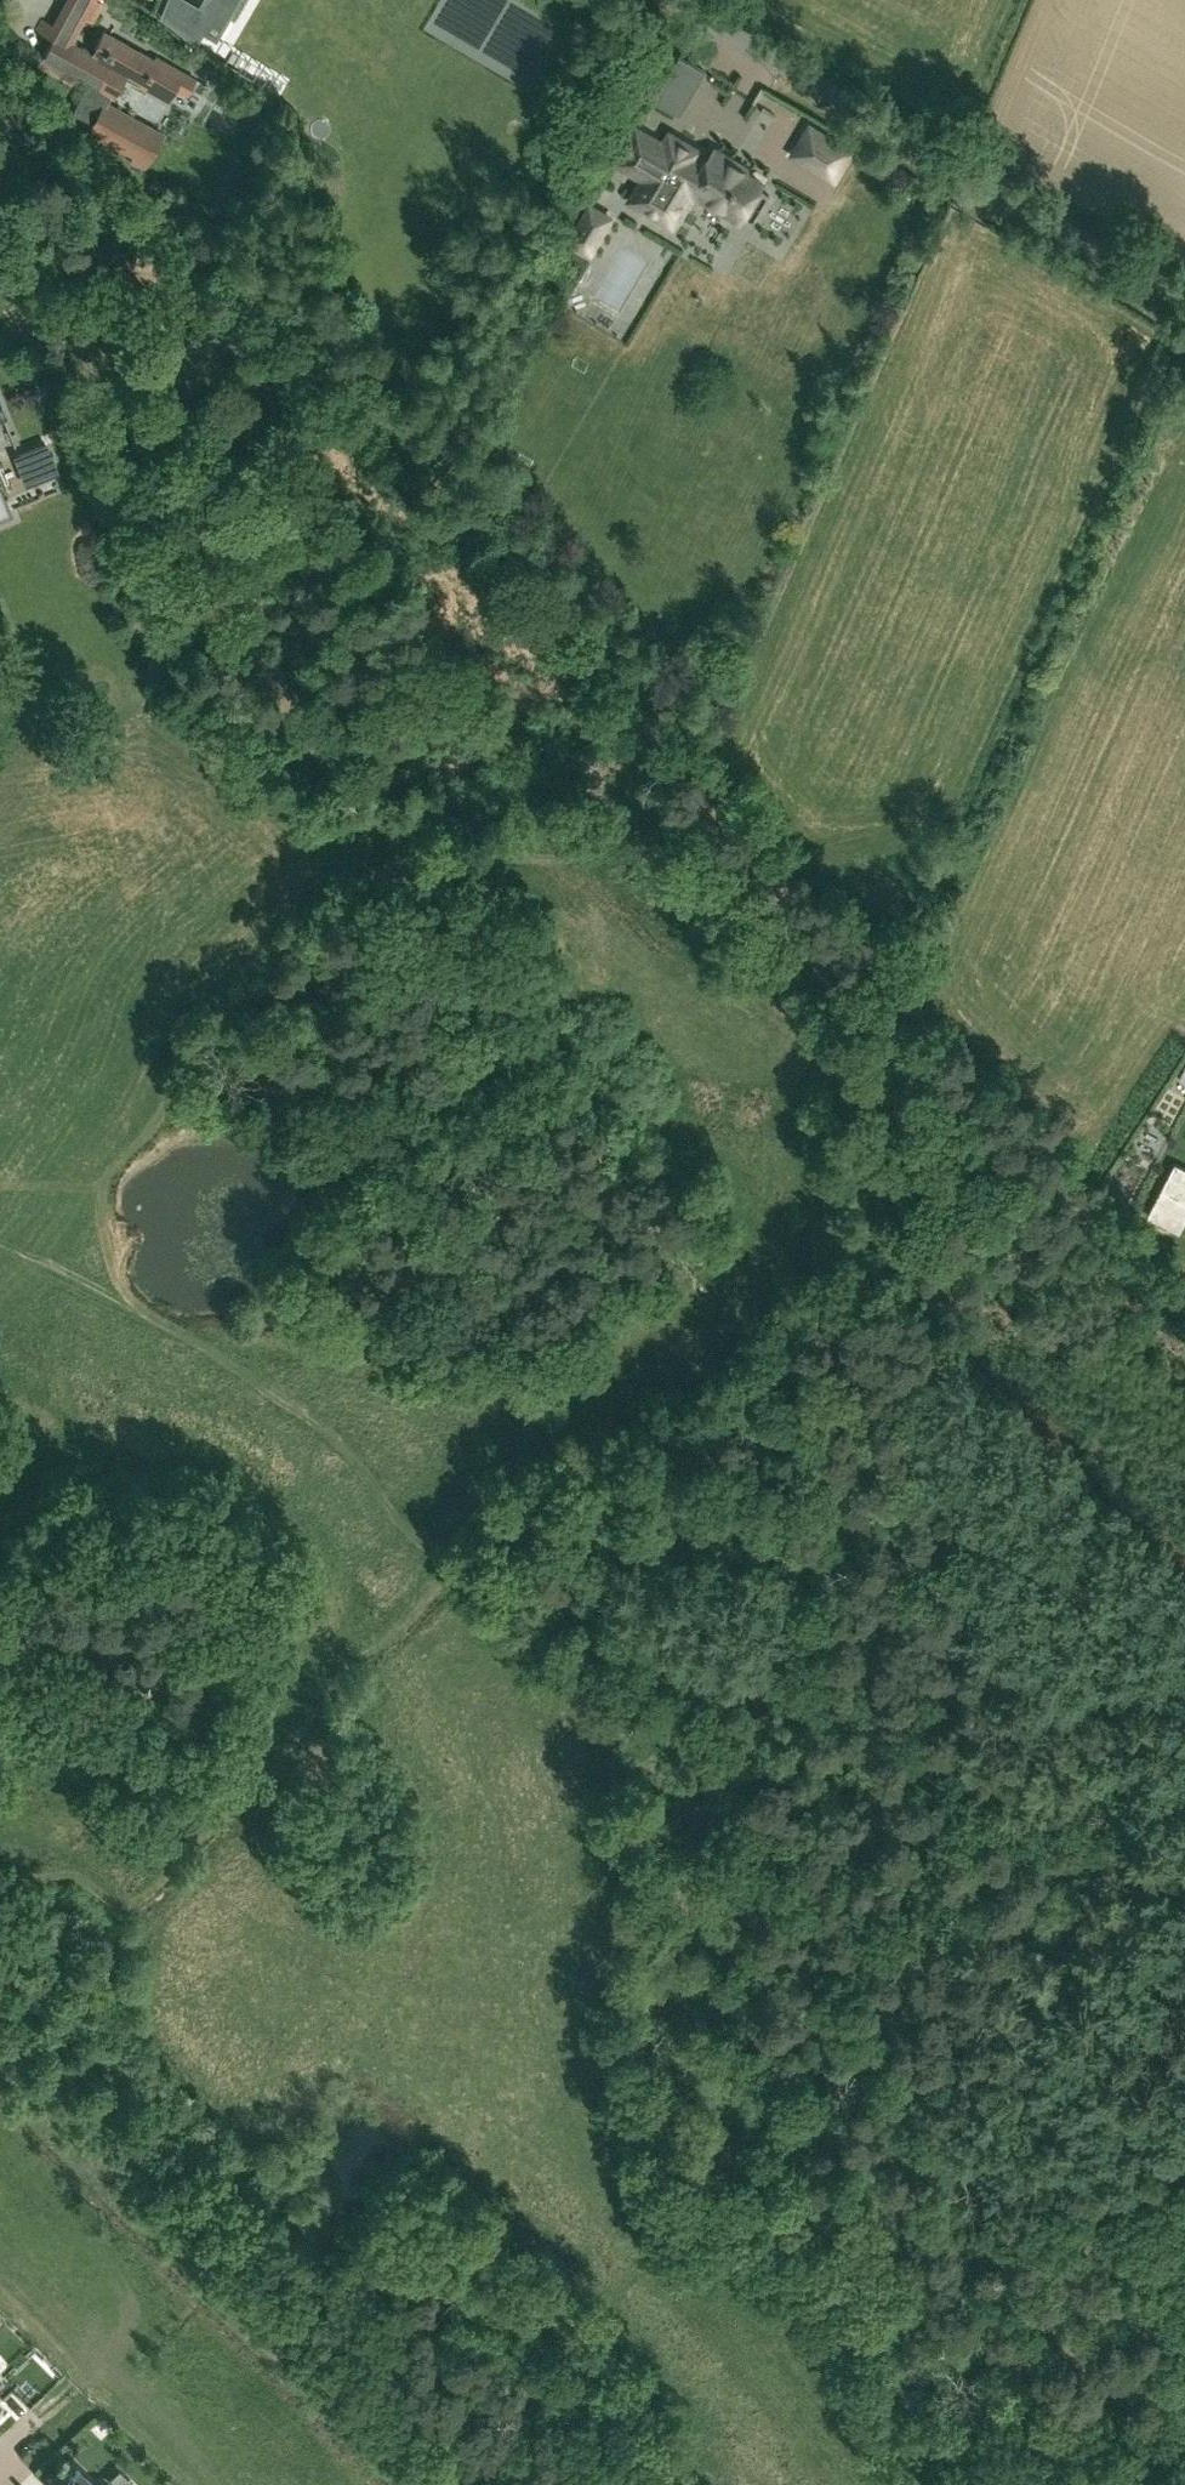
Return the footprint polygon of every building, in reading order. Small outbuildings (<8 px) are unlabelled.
[(67,11),(83,19),(84,20),(93,25),(104,4),(99,0),(98,0),(73,0),(67,11)] [(223,27),(197,12),(199,7),(187,0),(167,0),(161,16),(196,43),(203,31),(216,39),(223,27)] [(42,21),(36,32),(52,40),(38,66),(75,85),(79,78),(89,83),(73,112),(94,123),(89,131),(136,156),(133,161),(145,168),(164,132),(107,102),(110,95),(114,96),(126,74),(141,83),(140,86),(169,101),(176,88),(187,94),(196,77),(184,71),(156,56),(155,59),(104,32),(92,53),(71,42),(73,38),(57,29),(42,21)] [(664,107),(692,116),(708,68),(681,59),(664,107)] [(733,160),(731,157),(716,147),(707,161),(695,154),(698,148),(671,132),(666,140),(638,124),(616,162),(644,178),(635,194),(633,197),(675,222),(693,190),(741,218),(744,214),(750,215),(756,213),(759,207),(758,201),(754,197),(763,181),(733,163),(733,160)] [(850,151),(810,127),(794,154),(834,178),(850,151)] [(591,204),(568,241),(592,255),(613,218),(591,204)] [(1148,1215),(1180,1232),(1184,1223),(1184,1168),(1175,1162),(1148,1215)] [(77,2468),(69,2476),(66,2473),(53,2484),(94,2484),(77,2468)]
